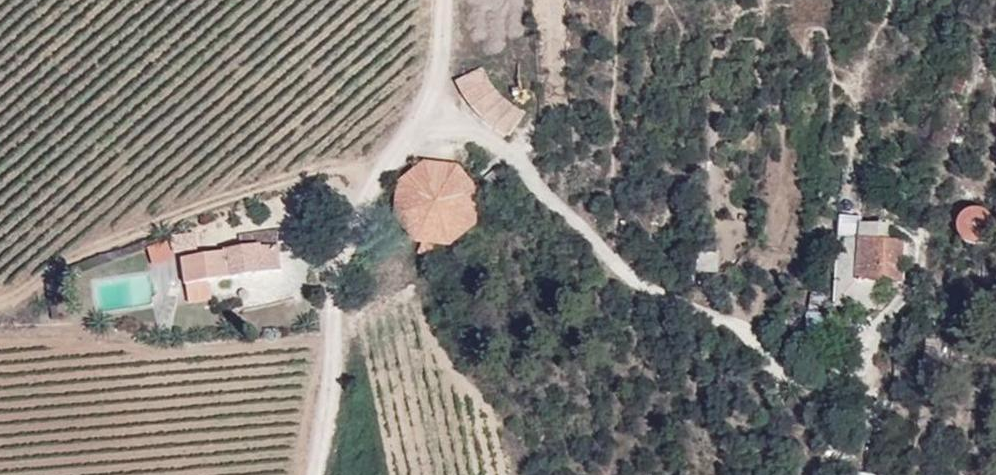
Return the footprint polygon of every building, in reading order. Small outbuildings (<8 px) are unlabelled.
[(454,75),(478,106),(511,130),(528,104),(496,75),(484,57),(454,75)] [(432,163),(408,181),(404,212),(420,232),(454,238),(478,216),(478,187),(458,165),(432,163)] [(961,228),(964,260),(993,258),(991,226),(961,228)] [(901,269),(902,228),(880,229),(881,270),(901,269)] [(881,270),(880,229),(843,230),(844,271),(881,270)] [(157,260),(177,255),(172,235),(151,240),(157,260)] [(226,250),(227,253),(231,279),(282,270),(279,247),(263,248),(263,246),(226,250)] [(231,279),(227,253),(182,259),(186,285),(208,282),(231,279)] [(844,290),(881,289),(881,270),(844,271),(844,290)] [(208,282),(186,285),(189,304),(212,301),(208,282)]
